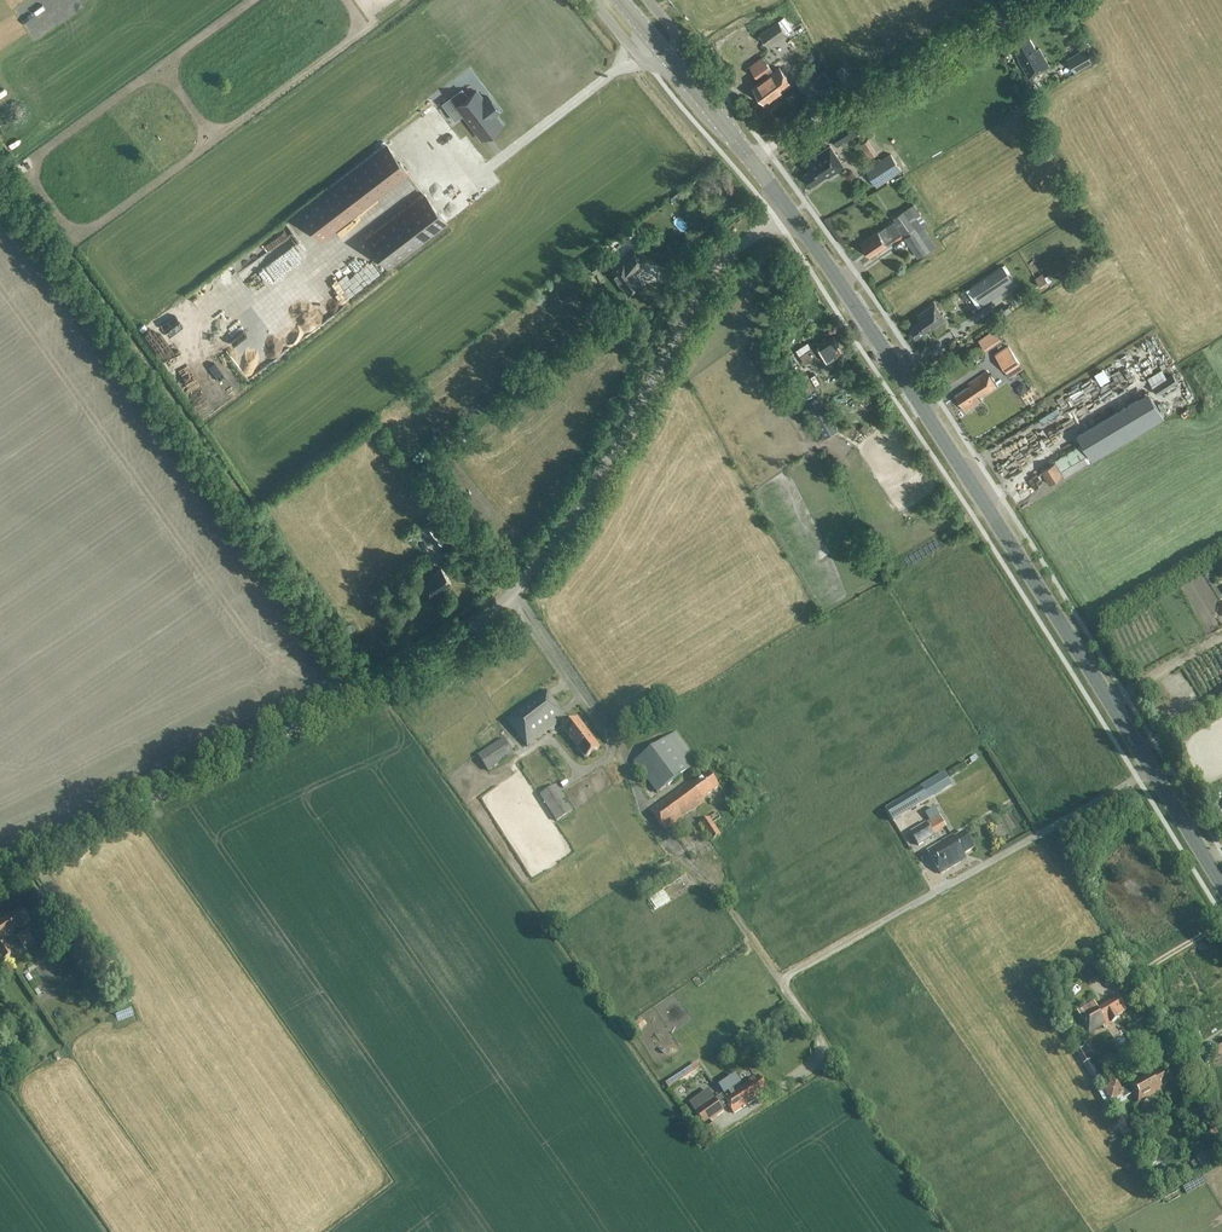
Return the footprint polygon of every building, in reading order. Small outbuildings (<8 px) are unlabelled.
[(0,24),(0,40),(21,25),(13,14),(0,24)] [(761,34),(760,36),(769,47),(786,33),(778,22),(770,28),(761,34)] [(1026,33),(1011,42),(1018,53),(1016,54),(1019,61),(1018,61),(1028,79),(1049,68),(1038,49),(1036,51),(1026,33)] [(1085,49),(1068,58),(1075,71),(1092,62),(1085,49)] [(749,67),(759,81),(774,71),(763,57),(749,67)] [(816,74),(822,70),(816,61),(810,66),(816,74)] [(845,66),(838,70),(843,79),(850,75),(845,66)] [(766,104),(792,85),(781,69),(754,89),(766,104)] [(476,108),(469,99),(461,105),(455,97),(435,112),(447,127),(455,121),(475,146),(494,131),(487,122),(492,119),(480,104),(476,108)] [(829,133),(837,146),(860,131),(852,119),(829,133)] [(878,155),(885,152),(878,136),(871,140),(878,155)] [(386,144),(297,212),(319,242),(408,174),(386,144)] [(813,169),(804,175),(812,186),(828,176),(829,178),(844,168),(830,147),(808,162),(813,169)] [(182,150),(176,154),(182,163),(188,159),(182,150)] [(877,187),(901,170),(890,154),(880,161),(879,159),(865,169),(877,187)] [(690,192),(685,186),(670,198),(675,204),(690,192)] [(388,268),(446,223),(424,194),(366,238),(388,268)] [(878,232),(861,243),(870,256),(887,244),(894,239),(903,233),(912,247),(919,258),(936,247),(922,227),(926,224),(913,205),(903,211),(893,218),(895,222),(886,228),(886,227),(878,232)] [(634,274),(645,259),(633,250),(623,258),(608,270),(627,295),(641,284),(634,274)] [(1000,267),(970,287),(979,300),(1009,280),(1000,267)] [(1040,287),(1048,282),(1042,273),(1034,278),(1040,287)] [(281,293),(291,285),(284,275),(273,284),(281,293)] [(322,290),(329,285),(325,279),(318,283),(322,290)] [(353,290),(343,296),(348,303),(357,296),(353,290)] [(916,338),(941,321),(944,319),(934,304),(916,316),(920,321),(909,328),(916,338)] [(989,336),(996,347),(1013,335),(1006,324),(989,336)] [(848,335),(837,340),(842,352),(853,347),(848,335)] [(807,363),(809,362),(812,367),(818,368),(822,365),(841,353),(837,346),(839,345),(833,336),(818,346),(816,343),(810,347),(811,350),(802,356),(807,363)] [(1007,346),(994,355),(1006,372),(1019,364),(1007,346)] [(1164,382),(1177,374),(1171,365),(1158,374),(1164,382)] [(970,387),(955,397),(965,411),(981,401),(979,398),(992,390),(997,387),(987,372),(982,375),(968,384),(970,387)] [(1172,392),(1191,381),(1187,373),(1168,384),(1172,392)] [(805,375),(794,380),(800,396),(812,391),(805,375)] [(818,397),(805,404),(824,438),(837,431),(818,397)] [(1132,437),(1155,428),(1149,412),(1126,422),(1132,437)] [(862,425),(869,435),(879,429),(872,418),(862,425)] [(1055,463),(1041,472),(1048,484),(1063,476),(1064,478),(1090,462),(1080,445),(1072,449),(1053,460),(1055,463)] [(1018,473),(1026,467),(1023,462),(1014,467),(1018,473)] [(432,573),(431,571),(414,583),(427,601),(443,589),(443,588),(450,582),(440,567),(432,573)] [(1182,680),(1173,683),(1179,699),(1187,696),(1182,680)] [(563,729),(585,758),(599,747),(577,718),(568,725),(564,719),(565,718),(545,691),(506,719),(527,747),(559,722),(564,728),(563,729)] [(675,731),(634,762),(657,793),(699,762),(675,731)] [(478,755),(488,771),(513,754),(503,739),(478,755)] [(718,787),(708,773),(692,785),(690,782),(650,811),(664,830),(704,802),(702,799),(718,787)] [(921,787),(928,801),(952,786),(944,773),(921,787)] [(572,811),(555,785),(540,795),(557,821),(572,811)] [(928,801),(921,787),(885,809),(893,824),(929,802),(928,801)] [(930,829),(934,835),(946,828),(935,808),(925,814),(930,822),(927,823),(930,829)] [(714,816),(722,834),(730,831),(722,813),(714,816)] [(720,835),(709,817),(700,823),(712,840),(720,835)] [(930,829),(927,823),(910,833),(918,846),(935,837),(930,829)] [(964,854),(974,848),(964,832),(952,839),(950,836),(926,851),(940,874),(966,858),(964,854)] [(2,958),(11,952),(2,937),(28,920),(19,906),(2,917),(1,915),(0,916),(0,955),(2,958)] [(125,1002),(120,993),(108,1001),(113,1010),(125,1002)] [(1116,1015),(1126,1011),(1118,996),(1097,1008),(1094,1002),(1077,1011),(1080,1017),(1079,1017),(1088,1034),(1119,1019),(1116,1015)] [(129,1018),(145,1013),(142,1004),(126,1009),(129,1018)] [(1151,1038),(1154,1049),(1167,1045),(1163,1034),(1151,1038)] [(1084,1050),(1082,1051),(1076,1054),(1083,1067),(1091,1062),(1084,1050)] [(1102,1083),(1090,1063),(1083,1067),(1094,1087),(1102,1083)] [(1111,1103),(1122,1097),(1123,1100),(1134,1094),(1138,1102),(1158,1090),(1157,1088),(1166,1083),(1160,1073),(1152,1078),(1150,1075),(1122,1091),(1117,1082),(1103,1090),(1111,1103)] [(726,1082),(719,1086),(724,1095),(728,1092),(730,1094),(724,1098),(729,1106),(734,1114),(741,1109),(741,1108),(743,1107),(744,1108),(759,1097),(757,1095),(767,1088),(758,1076),(734,1092),(732,1089),(740,1084),(739,1083),(736,1079),(734,1076),(726,1082)] [(724,1098),(722,1095),(696,1114),(698,1117),(699,1118),(703,1115),(709,1123),(724,1112),(723,1110),(729,1106),(724,1098)] [(1220,1161),(1214,1150),(1191,1163),(1197,1174),(1220,1161)] [(1158,1188),(1161,1194),(1170,1190),(1167,1183),(1158,1188)]
